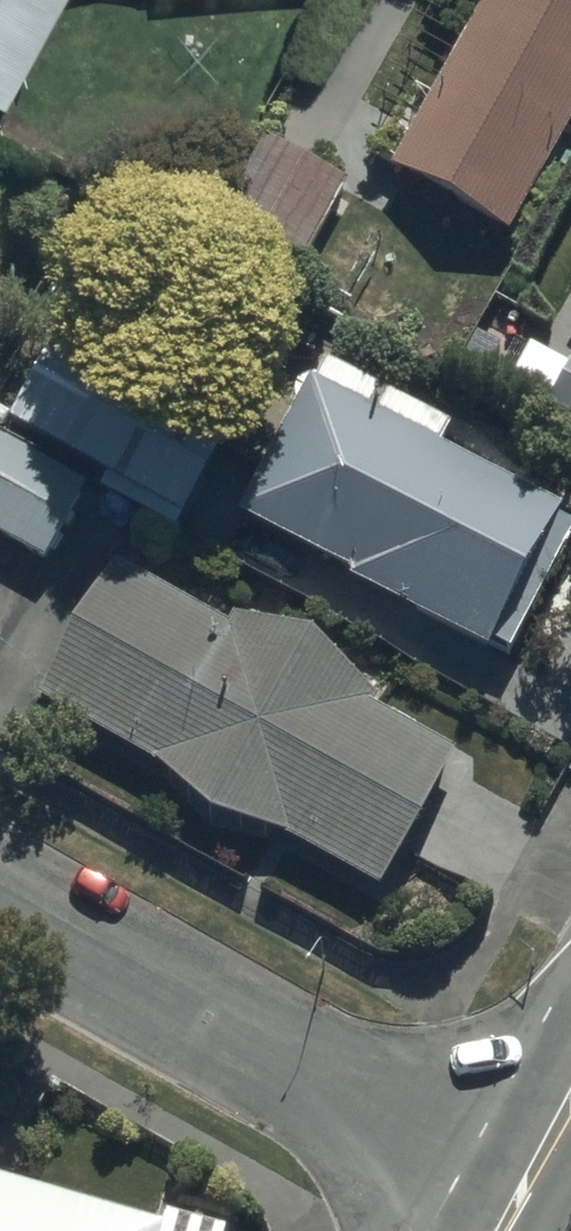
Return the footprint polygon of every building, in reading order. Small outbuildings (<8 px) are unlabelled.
[(29,0),(0,0),(0,50),(29,0)] [(503,225),(570,107),(570,0),(501,0),(404,168),(503,225)] [(282,281),(337,187),(261,143),(207,237),(282,281)] [(169,506),(209,437),(42,341),(2,410),(169,506)] [(542,413),(570,430),(570,364),(542,413)] [(478,632),(543,498),(298,379),(237,504),(353,560),(349,569),(478,632)] [(57,490),(0,457),(0,550),(16,559),(57,490)] [(210,622),(108,565),(36,695),(366,878),(438,748),(349,699),(355,688),(216,611),(210,622)] [(0,1193),(0,1230),(139,1230),(0,1193)]
